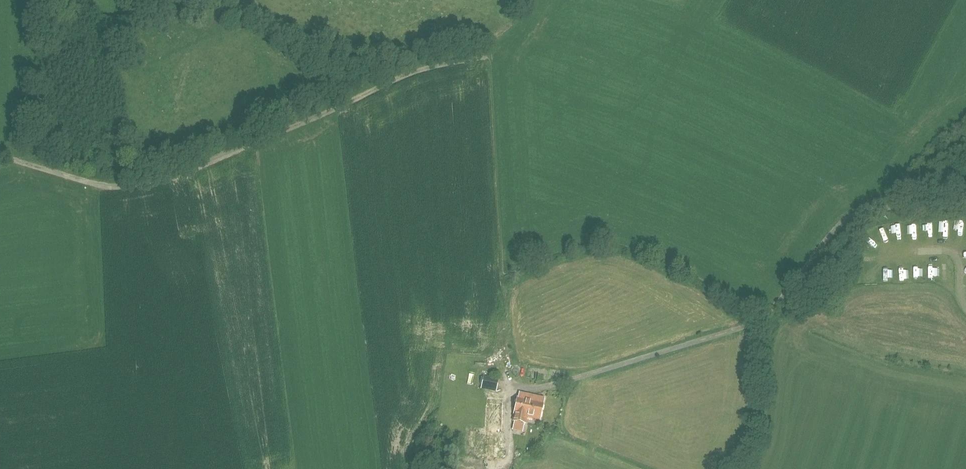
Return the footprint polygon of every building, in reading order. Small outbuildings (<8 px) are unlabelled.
[(498,380),(484,376),(481,388),(496,391),(498,380)] [(543,403),(517,397),(514,414),(513,421),(526,423),(527,417),(540,420),(543,403)]
